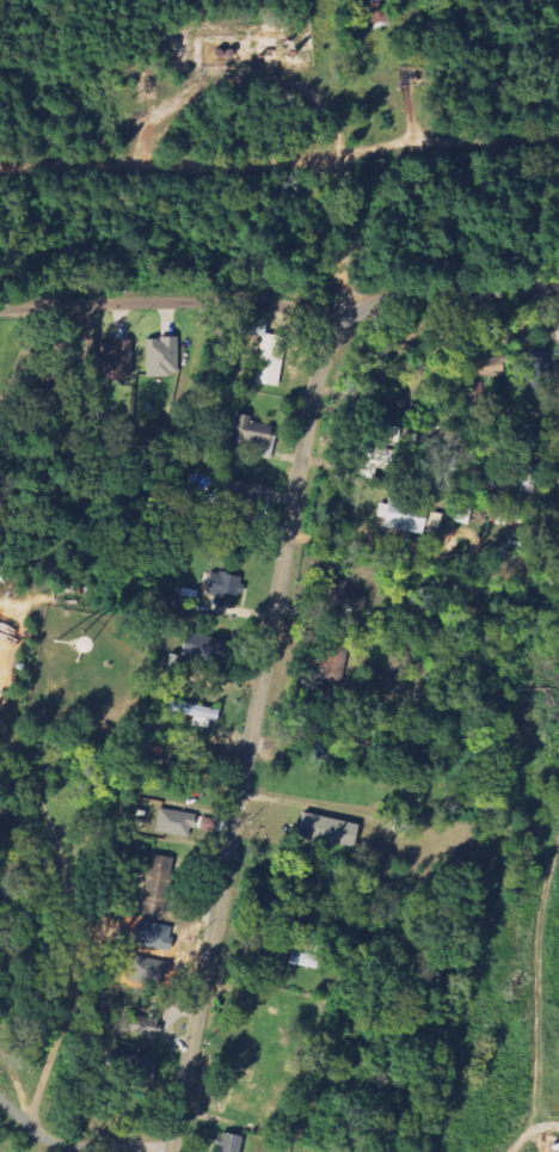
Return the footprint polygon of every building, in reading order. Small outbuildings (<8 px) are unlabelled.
[(265,339),(258,384),(282,388),(290,339),(270,336),(272,321),(250,318),(247,336),(265,339)] [(182,376),(180,340),(148,340),(149,377),(182,376)] [(104,381),(134,381),(134,343),(103,343),(104,381)] [(273,459),(280,426),(248,420),(242,453),(273,459)] [(386,506),(383,529),(430,536),(434,507),(395,502),(394,507),(386,506)] [(320,581),(317,605),(364,610),(366,597),(345,595),(346,584),(320,581)] [(217,709),(164,699),(161,710),(215,721),(217,709)] [(154,831),(189,838),(193,815),(158,808),(154,831)] [(293,835),(352,850),(358,826),(299,811),(293,835)] [(167,902),(160,856),(148,858),(149,868),(133,871),(135,884),(144,883),(148,905),(167,902)] [(290,964),(322,971),(325,958),(292,951),(290,964)] [(263,972),(281,978),(288,958),(270,952),(263,972)] [(159,1019),(124,1015),(122,1034),(157,1038),(159,1019)] [(215,1133),(213,1151),(238,1151),(240,1136),(215,1133)]
